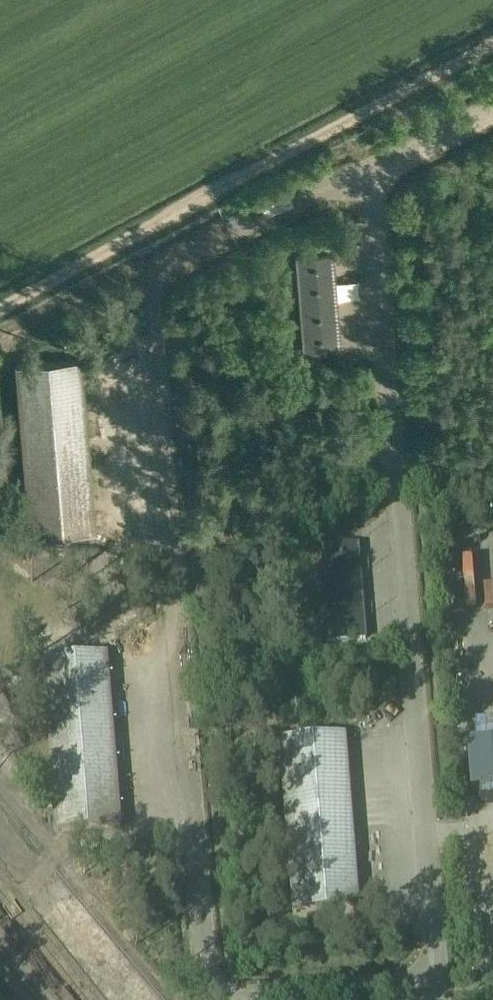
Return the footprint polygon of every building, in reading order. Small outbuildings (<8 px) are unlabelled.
[(303,352),(342,349),(334,253),(295,256),(303,352)] [(29,538),(97,531),(83,359),(15,364),(29,538)] [(327,644),(365,640),(357,544),(319,548),(327,644)] [(120,827),(106,655),(38,661),(52,833),(120,827)] [(290,914),(358,908),(344,736),(276,742),(290,914)] [(0,816),(0,937),(50,999),(147,999),(0,816)]
